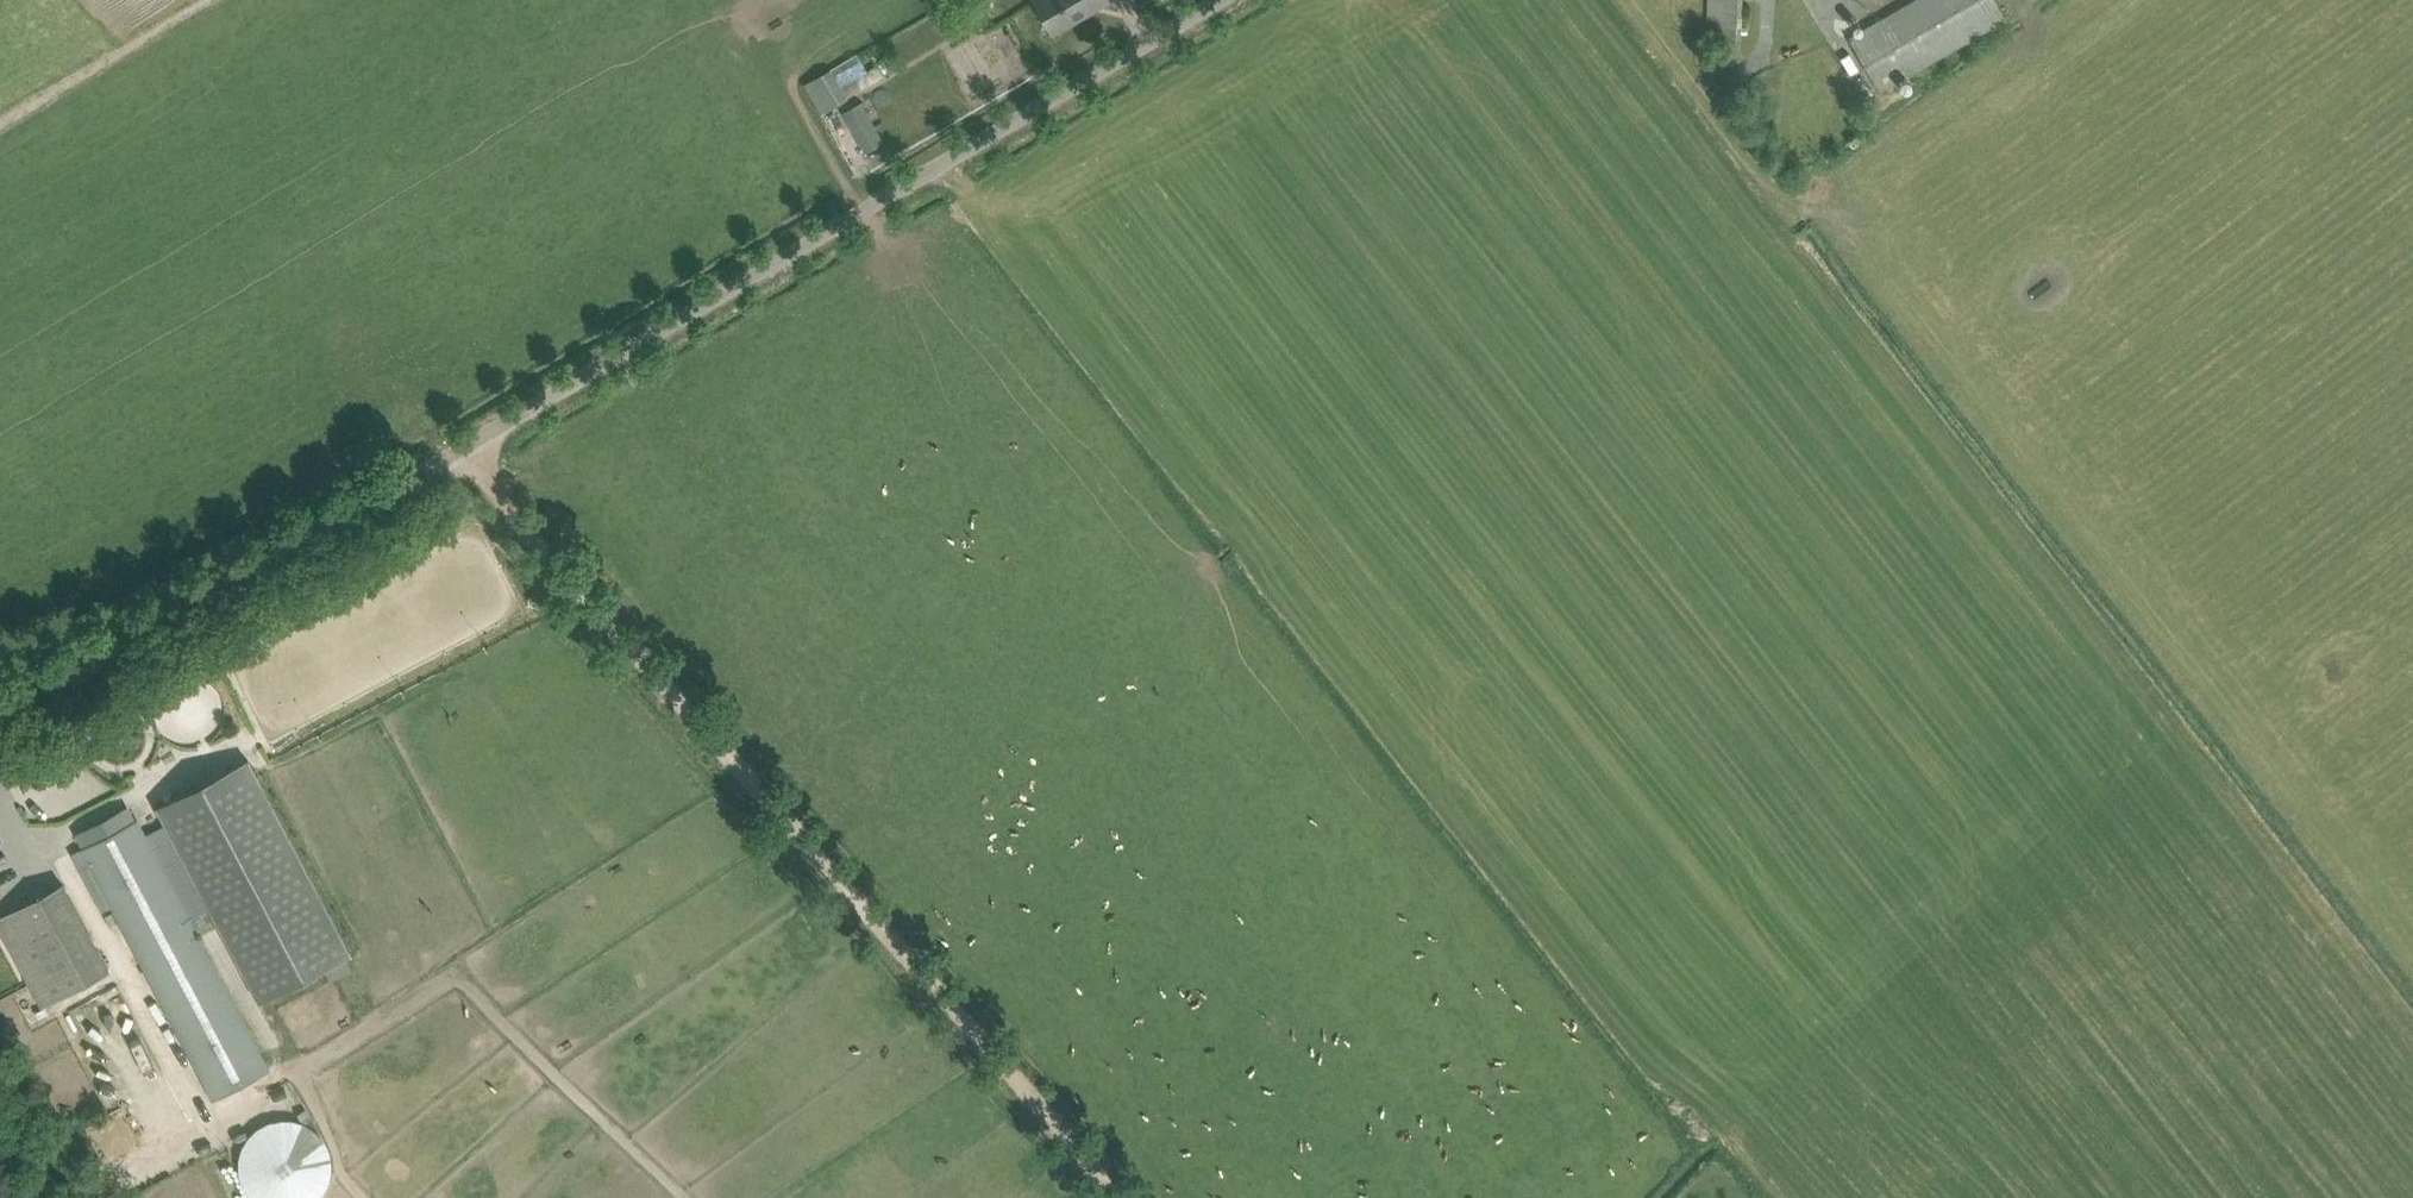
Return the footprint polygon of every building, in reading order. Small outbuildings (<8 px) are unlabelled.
[(1042,10),(1054,31),(1107,0),(1037,0),(1039,4),(1042,10)] [(1711,28),(1718,28),(1717,59),(1740,60),(1742,0),(1712,0),(1711,28)] [(1880,90),(2005,18),(1994,0),(1916,0),(1850,38),(1880,90)] [(847,97),(830,70),(806,85),(822,112),(847,97)] [(884,139),(862,103),(844,113),(866,150),(884,139)] [(83,848),(94,869),(215,1099),(270,1070),(198,933),(218,923),(259,1001),(352,953),(249,758),(157,807),(209,907),(189,917),(138,819),(83,848)] [(8,941),(42,1004),(110,968),(64,884),(0,918),(0,927),(8,941)] [(240,1160),(240,1173),(243,1183),(249,1193),(254,1197),(320,1197),(324,1193),(330,1183),(332,1176),(333,1170),(333,1159),(330,1147),(325,1138),(316,1129),(306,1123),(291,1119),(282,1119),(269,1122),(258,1128),(249,1137),(244,1147),(240,1160)]
